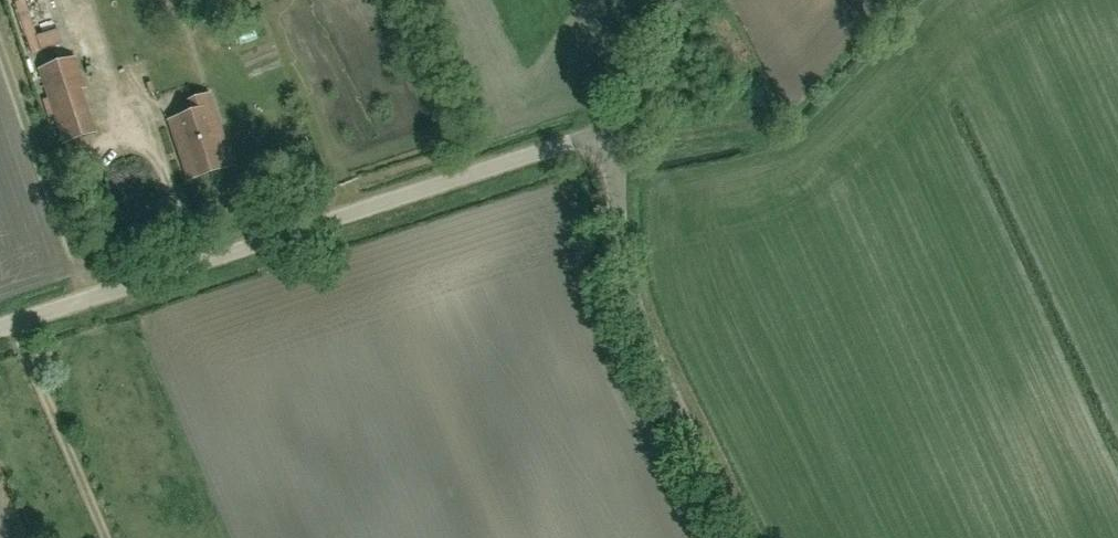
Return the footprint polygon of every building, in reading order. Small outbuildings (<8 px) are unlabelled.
[(63,142),(95,132),(81,89),(85,87),(76,59),(40,70),(49,98),(43,100),(49,116),(54,115),(63,142)] [(188,179),(216,169),(232,164),(210,95),(188,102),(192,114),(169,122),(188,179)]
